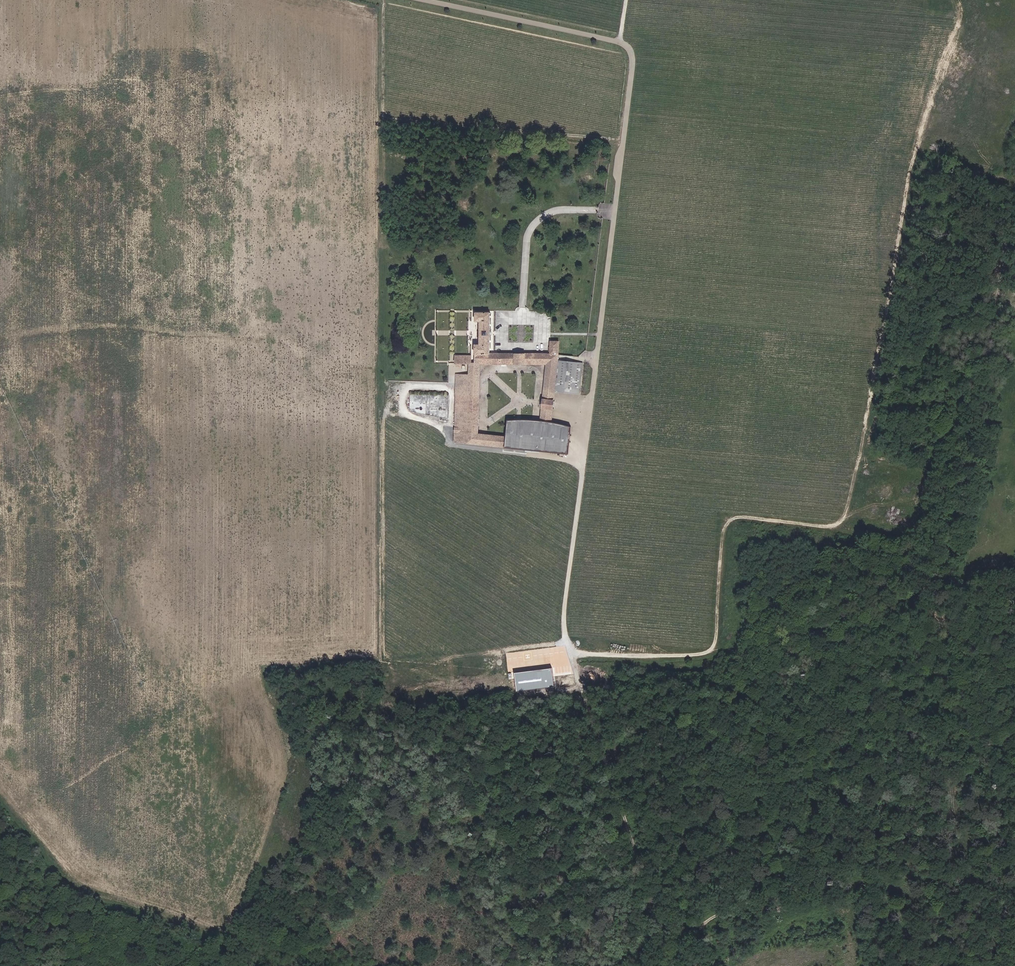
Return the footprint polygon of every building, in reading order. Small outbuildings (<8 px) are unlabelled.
[(472,373),(482,374),(483,366),(481,366),(481,362),(549,364),(544,419),(527,417),(510,416),(509,433),(481,431),(482,394),(463,394),(463,404),(458,404),(457,441),(569,451),(572,424),(561,422),(553,420),(556,392),(558,361),(560,342),(550,342),(549,353),(493,353),(493,311),(479,311),(479,318),(483,319),(482,342),(478,343),(478,362),(472,362),(472,373)] [(583,363),(558,361),(556,392),(580,394),(583,363)] [(472,373),(458,372),(458,404),(463,404),(463,394),(482,394),(482,374),(472,373)] [(711,909),(718,908),(714,895),(708,897),(711,909)] [(710,914),(708,910),(704,896),(698,899),(703,916),(710,914)]
